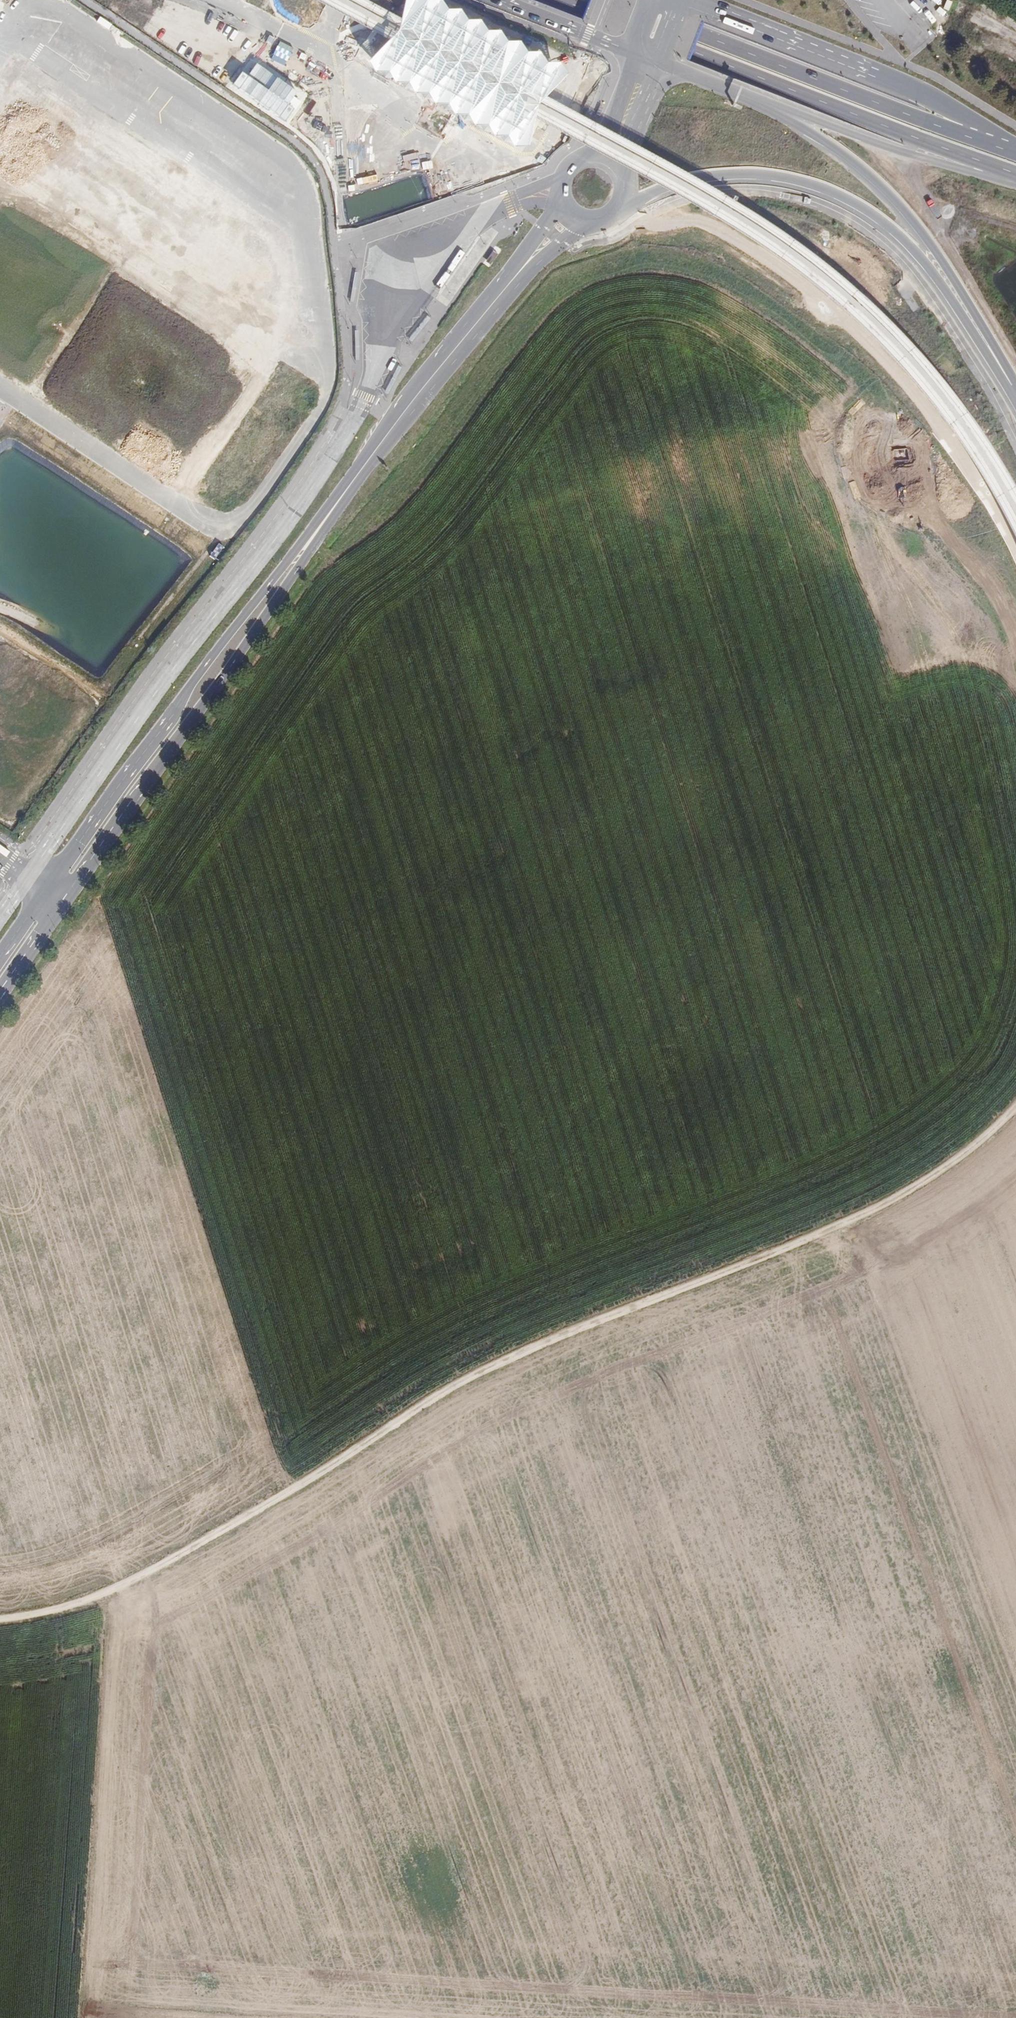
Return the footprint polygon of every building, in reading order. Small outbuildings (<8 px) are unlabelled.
[(397,31),(367,62),(374,72),(386,72),(392,82),(406,82),(411,93),(426,93),(432,104),(446,104),(451,115),(465,115),(472,126),(485,125),(492,136),(505,136),(512,147),(527,146),(536,111),(537,107),(540,104),(566,76),(558,63),(546,63),(539,53),(525,53),(519,42),(506,42),(499,31),(487,32),(480,20),(466,21),(460,9),(446,10),(441,0),(404,0),(397,31)] [(498,254),(493,251),(487,259),(490,262),(492,263),(498,254)]
